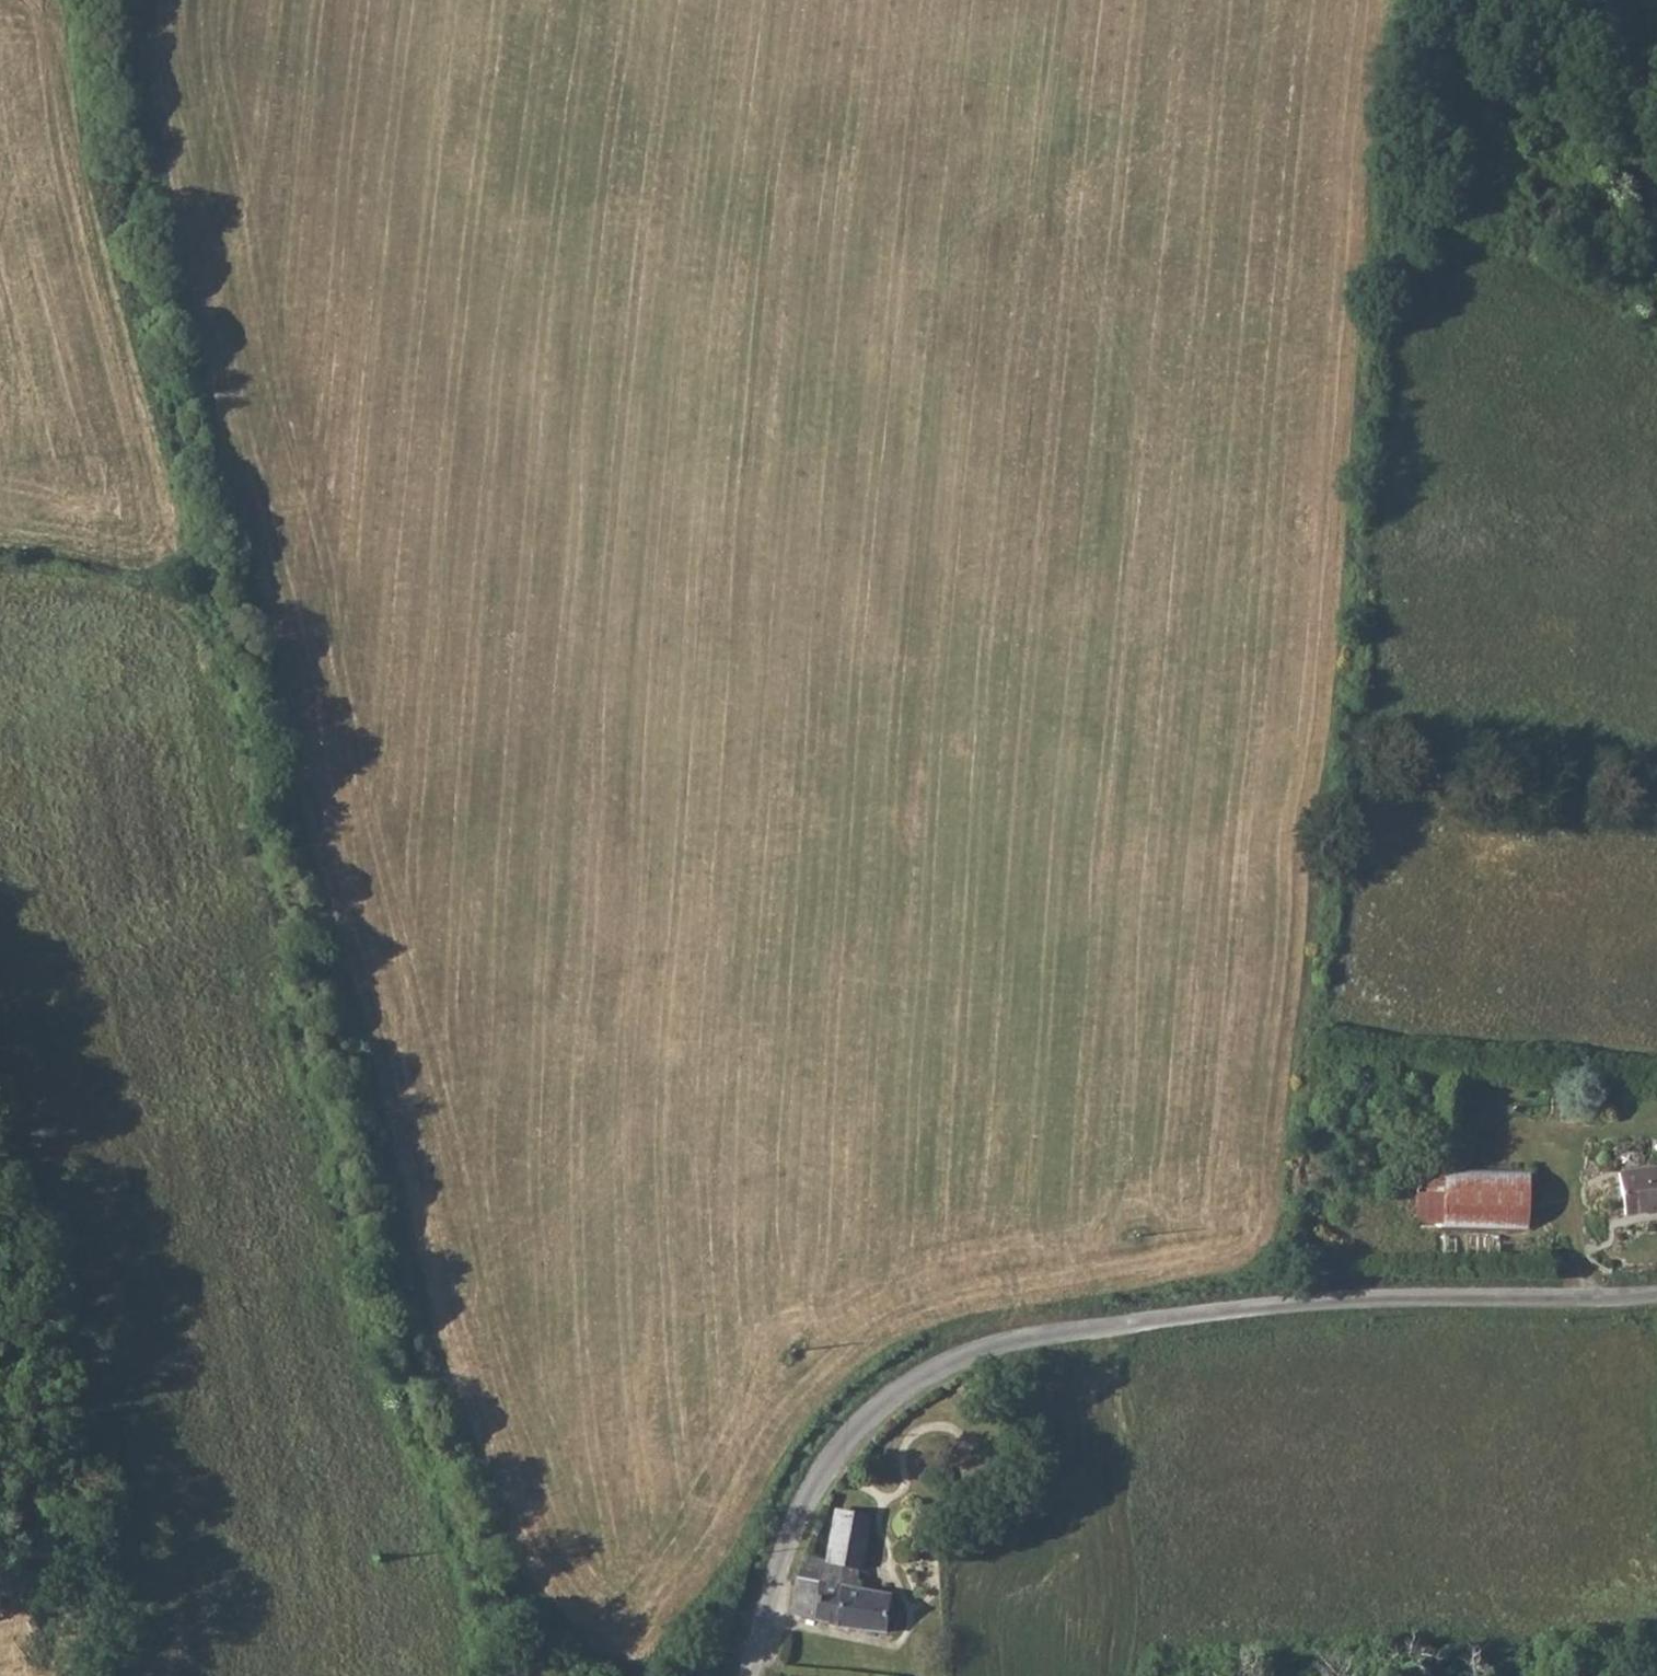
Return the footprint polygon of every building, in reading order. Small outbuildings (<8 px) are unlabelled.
[(1531,1233),(1537,1174),(1411,1162),(1405,1222),(1531,1233)] [(1631,1180),(1632,1222),(1656,1220),(1656,1178),(1631,1180)] [(793,1577),(789,1611),(881,1634),(888,1592),(866,1588),(854,1585),(866,1513),(833,1508),(824,1556),(800,1555),(793,1577)]
